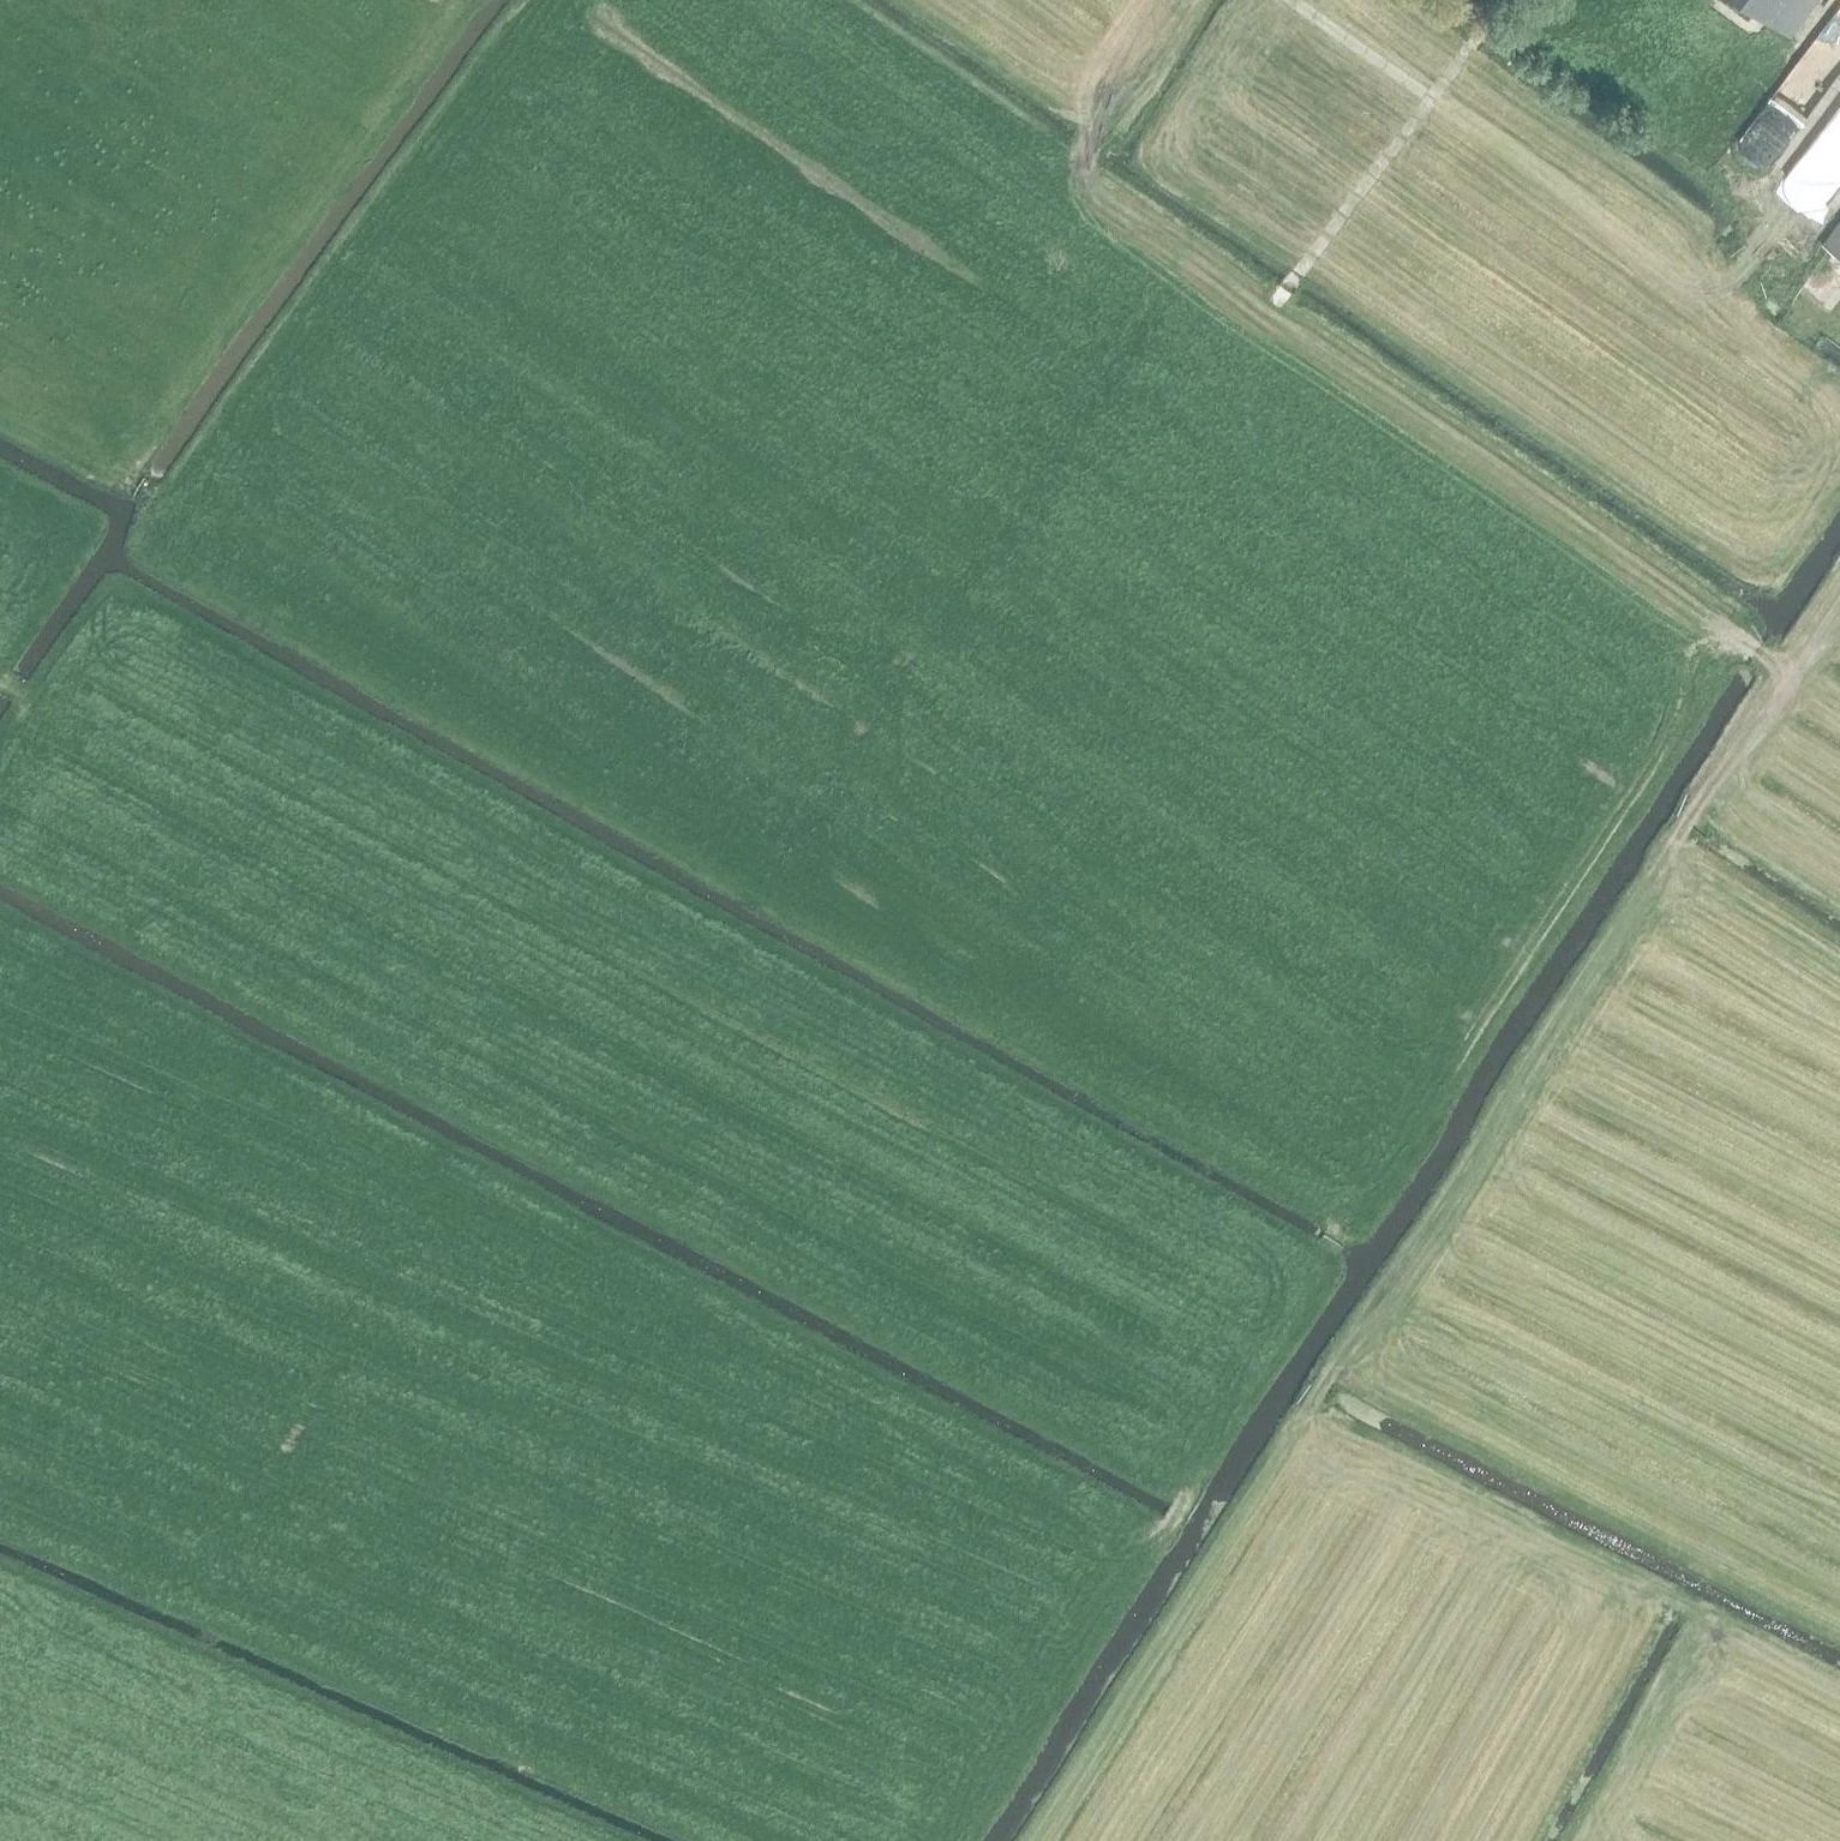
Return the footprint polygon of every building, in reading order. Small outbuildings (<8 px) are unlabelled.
[(1788,36),(1816,0),(1740,0),(1788,36)] [(1742,139),(1775,161),(1789,141),(1755,118),(1742,139)] [(1824,246),(1839,257),(1839,224),(1824,246)]
